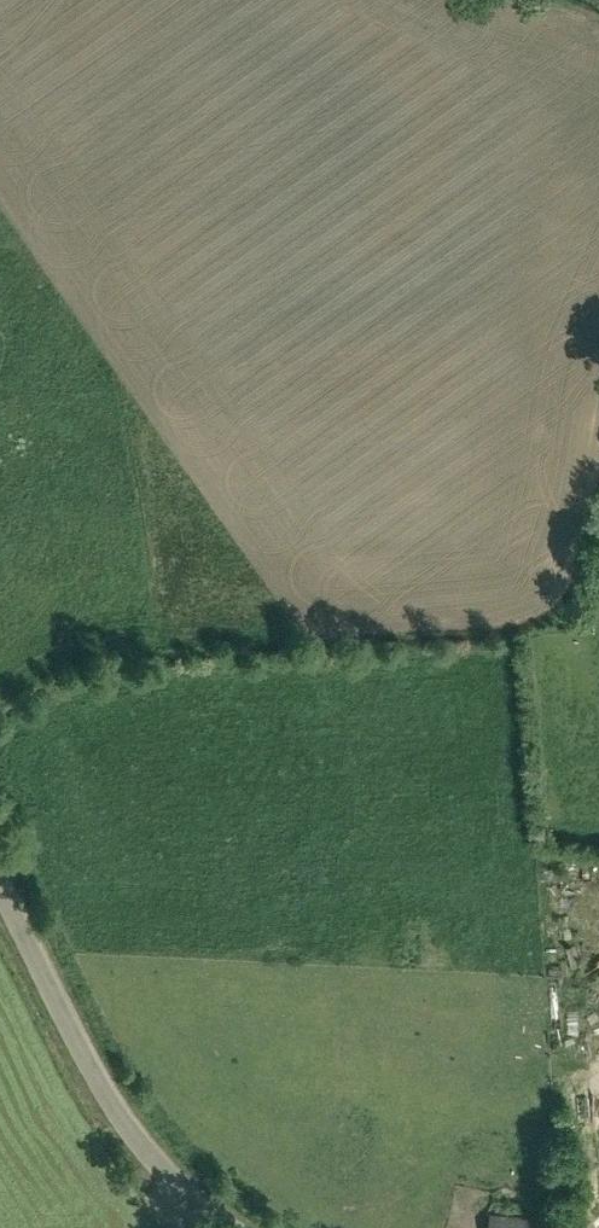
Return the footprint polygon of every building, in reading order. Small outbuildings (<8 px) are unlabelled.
[(531,1216),(489,1212),(488,1227),(530,1227),(531,1216)]
